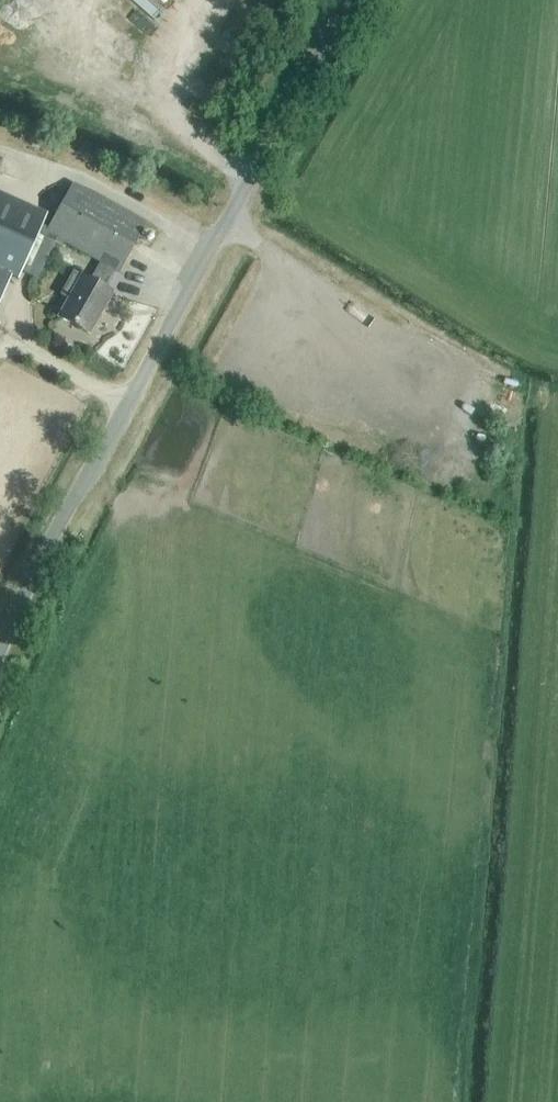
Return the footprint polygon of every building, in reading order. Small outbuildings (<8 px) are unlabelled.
[(45,233),(90,258),(99,263),(91,278),(81,273),(80,275),(73,271),(60,295),(67,299),(56,319),(88,336),(110,295),(102,291),(113,270),(118,273),(144,225),(72,185),(45,233)] [(10,274),(17,278),(20,271),(36,278),(52,245),(36,237),(46,216),(0,196),(0,296),(10,274)] [(70,257),(58,251),(54,258),(65,264),(70,257)]
